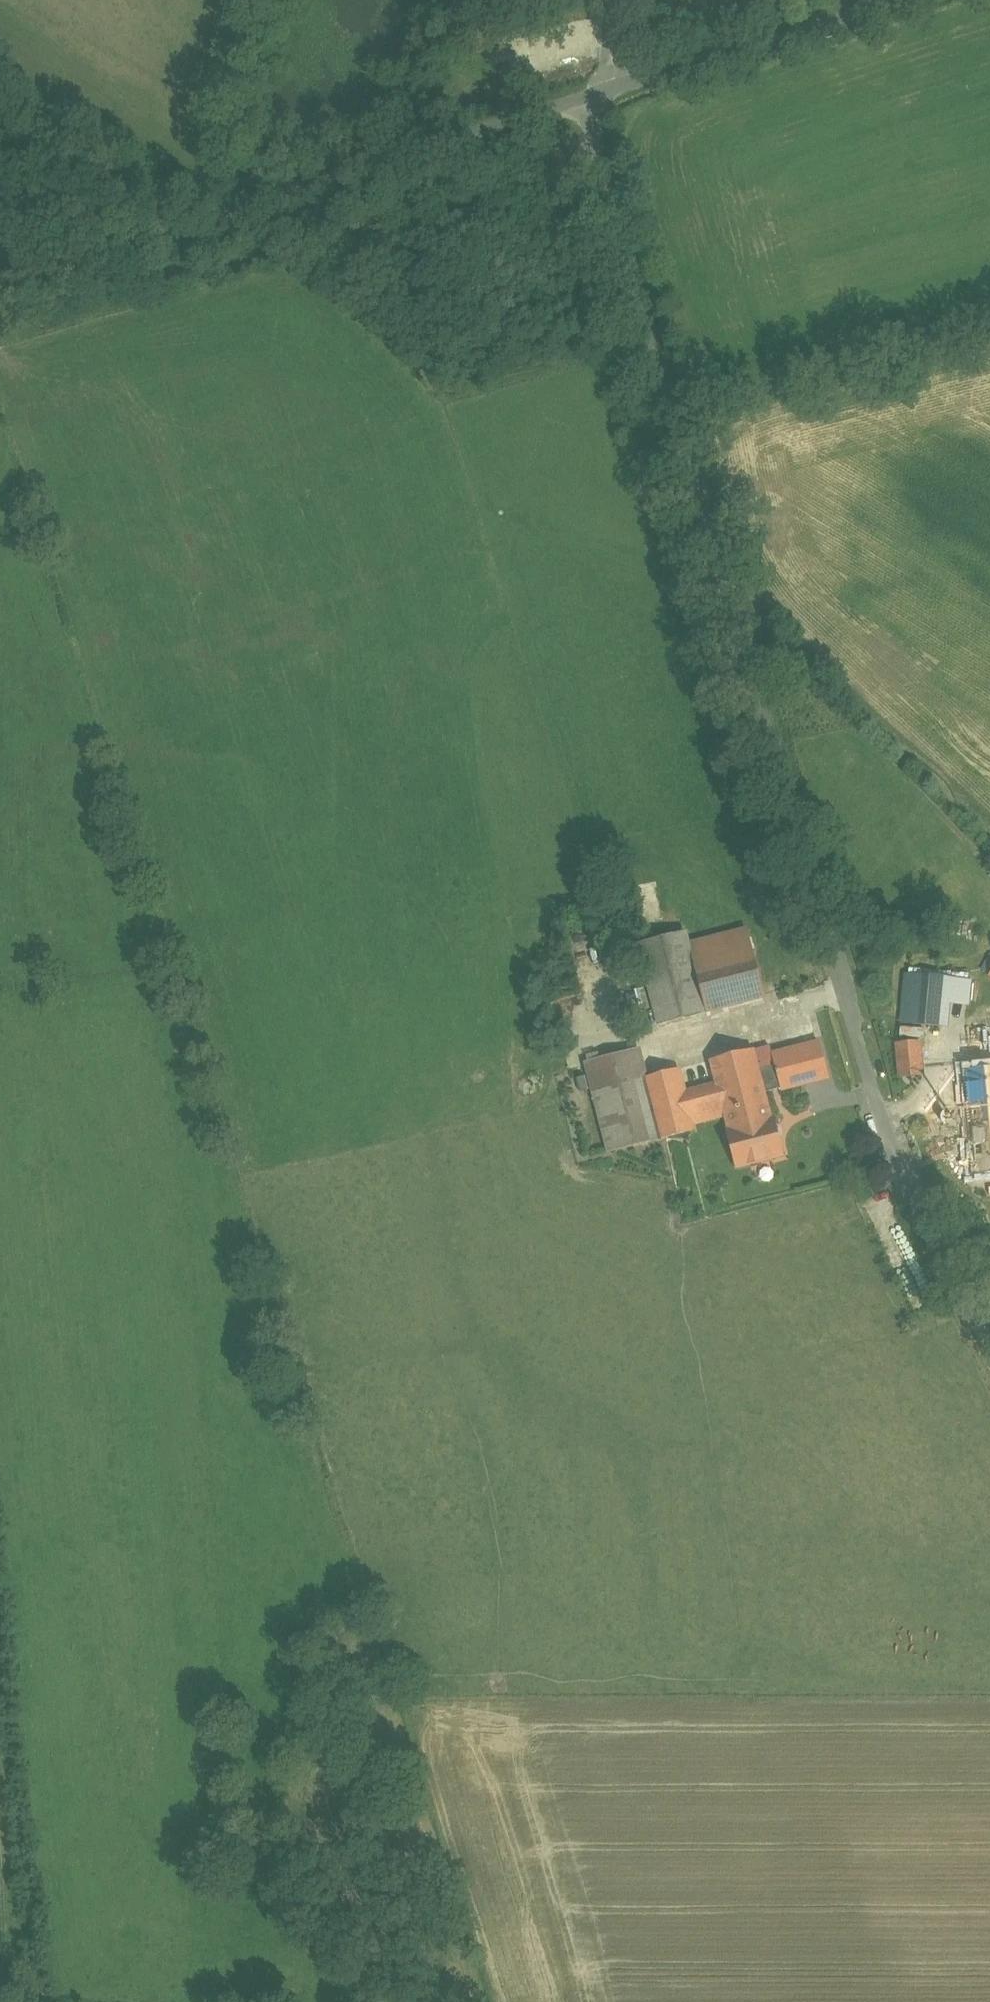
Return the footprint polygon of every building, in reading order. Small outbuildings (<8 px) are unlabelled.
[(747,929),(689,944),(686,932),(670,936),(684,990),(691,1015),(751,999),(745,978),(759,974),(747,929)] [(670,936),(638,944),(652,998),(684,990),(670,936)] [(759,974),(745,978),(751,999),(765,996),(759,974)] [(961,979),(908,974),(903,1022),(956,1027),(961,979)] [(645,987),(634,990),(640,1011),(650,1008),(645,987)] [(684,990),(652,998),(659,1023),(691,1015),(684,990)] [(920,1041),(897,1043),(900,1077),(923,1075),(920,1041)] [(754,1049),(710,1060),(716,1084),(685,1092),(679,1068),(646,1077),(639,1048),(587,1062),(610,1152),(661,1139),(662,1139),(695,1130),(691,1114),(722,1106),(721,1103),(766,1092),(781,1088),(781,1089),(829,1077),(820,1042),(772,1054),(775,1063),(759,1067),(754,1049)] [(964,1071),(967,1103),(989,1100),(989,1068),(964,1071)] [(766,1092),(721,1103),(722,1106),(728,1128),(727,1128),(737,1167),(783,1155),(773,1117),(772,1117),(766,1092)] [(967,1103),(973,1176),(989,1174),(989,1100),(967,1103)] [(754,1167),(756,1178),(772,1174),(770,1163),(754,1167)]
